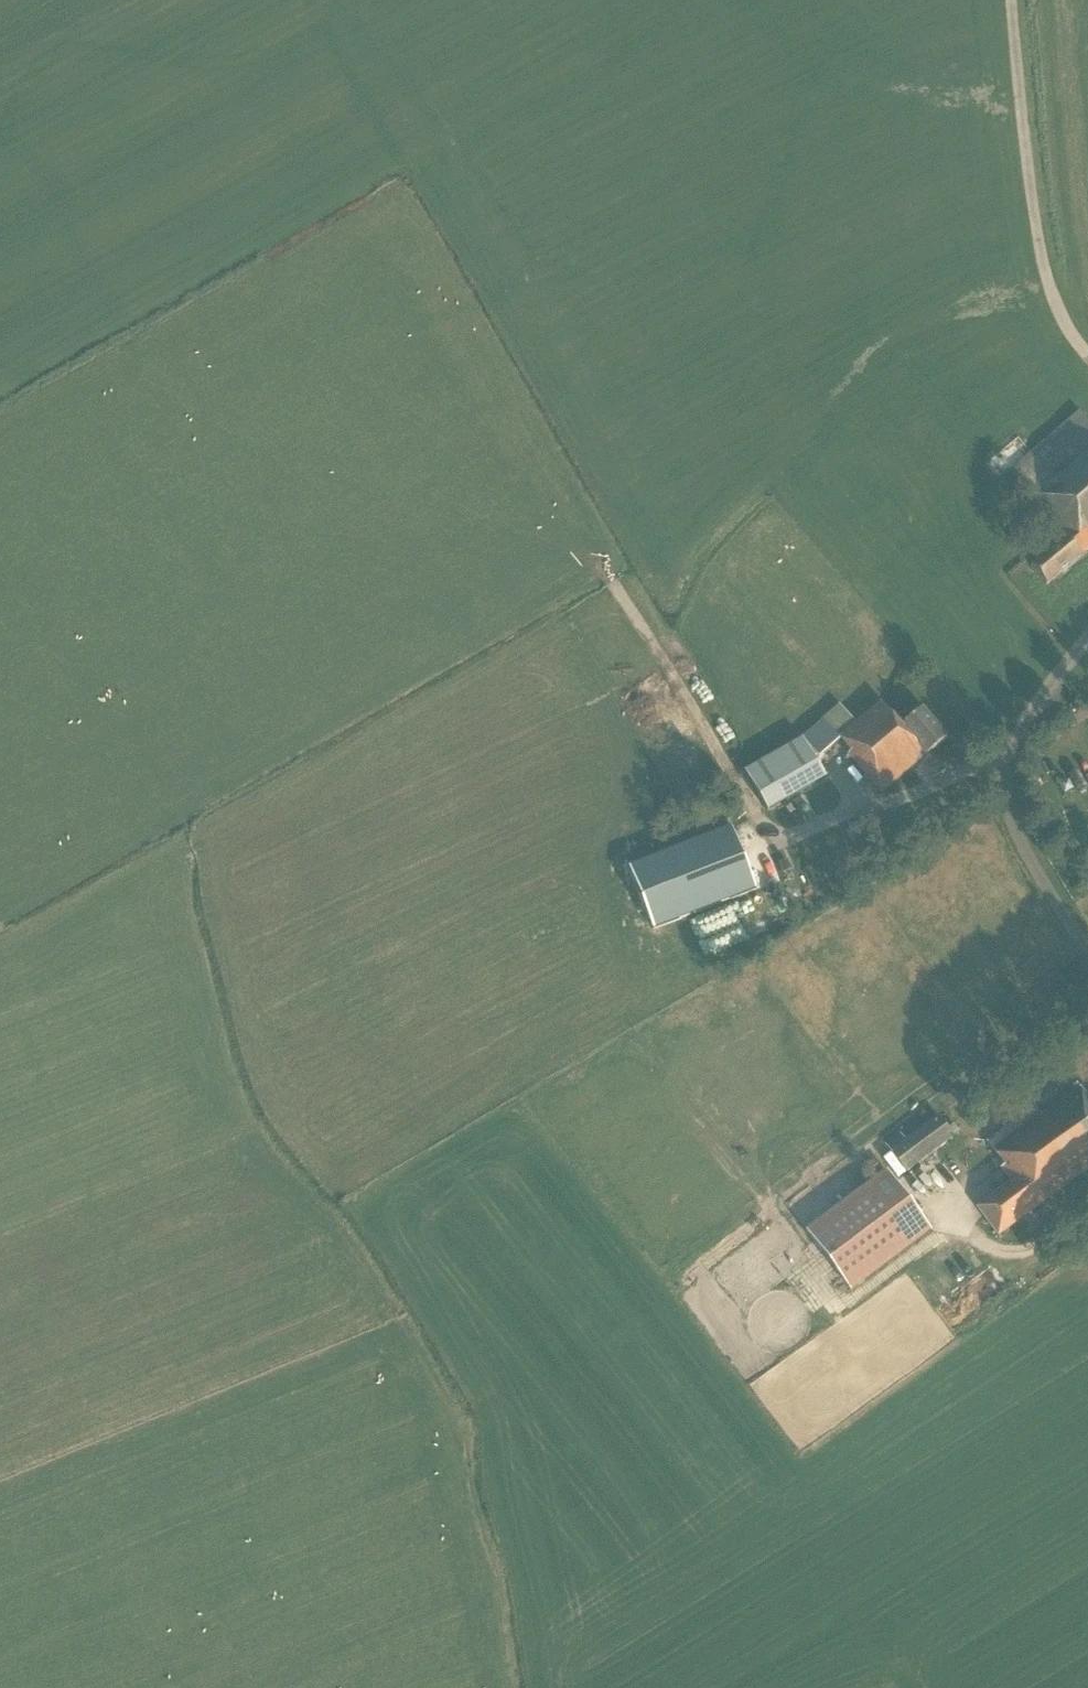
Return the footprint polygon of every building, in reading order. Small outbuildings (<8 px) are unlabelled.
[(1079,410),(1013,467),(1074,540),(1070,543),(1064,536),(1030,566),(1046,586),(1082,557),(1081,556),(1087,550),(1087,421),(1079,410)] [(880,795),(944,740),(920,712),(899,729),(878,705),(854,725),(838,706),(800,739),(801,740),(744,772),(767,812),(825,779),(814,759),(816,757),(817,759),(838,741),(848,753),(845,755),(880,795)] [(1087,789),(1077,771),(1068,777),(1078,794),(1087,789)] [(756,889),(732,826),(628,867),(653,930),(756,889)] [(1076,1088),(1039,1115),(1033,1107),(985,1143),(1003,1167),(999,1170),(1009,1184),(976,1209),(997,1237),(1087,1170),(1087,1104),(1076,1088)] [(904,1175),(953,1139),(937,1118),(888,1153),(886,1150),(875,1157),(887,1174),(898,1166),(904,1175)] [(928,1233),(885,1174),(805,1232),(847,1291),(928,1233)] [(964,1281),(965,1280),(955,1269),(930,1290),(956,1321),(997,1287),(989,1277),(972,1291),(964,1281)]
